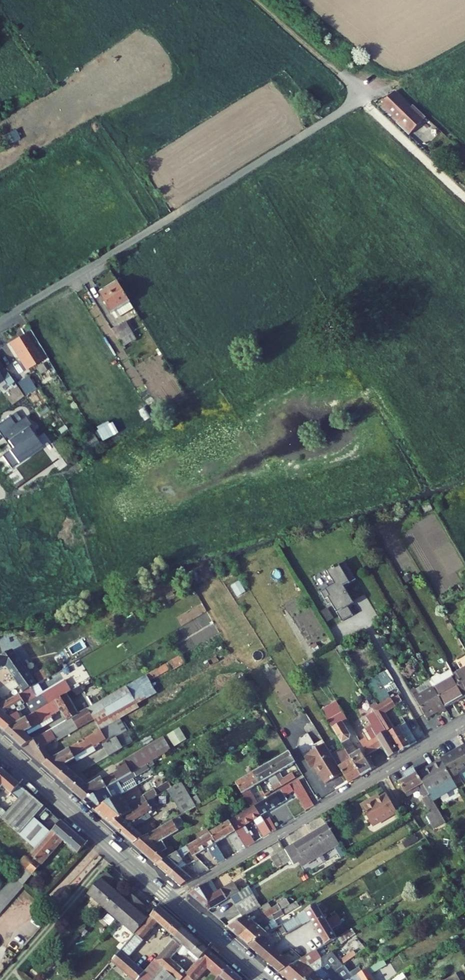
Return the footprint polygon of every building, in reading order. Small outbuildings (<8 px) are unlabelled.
[(409,135),(426,117),(413,105),(411,108),(394,91),(381,104),(398,120),(396,122),(409,135)] [(300,117),(310,111),(304,101),(293,108),(300,117)] [(111,314),(112,313),(116,318),(133,308),(130,303),(118,283),(100,294),(111,314)] [(119,341),(132,333),(133,333),(126,321),(112,330),(119,341)] [(10,343),(26,370),(47,357),(28,325),(21,329),(24,334),(10,343)] [(119,341),(123,348),(136,340),(132,333),(119,341)] [(21,380),(28,392),(35,388),(27,376),(21,380)] [(0,424),(0,433),(11,449),(2,456),(11,468),(43,446),(30,426),(31,425),(26,417),(15,424),(10,417),(0,424)] [(79,441),(84,449),(97,440),(92,433),(79,441)] [(429,501),(421,505),(425,514),(433,510),(429,501)] [(300,551),(303,555),(312,551),(310,546),(300,551)] [(356,580),(346,563),(340,567),(339,565),(327,572),(333,581),(327,585),(329,588),(321,593),(328,605),(331,604),(342,622),(353,616),(348,607),(354,604),(345,589),(349,587),(347,585),(356,580)] [(406,582),(413,578),(411,574),(403,578),(406,582)] [(166,596),(168,602),(176,598),(173,593),(166,596)] [(385,616),(388,621),(394,618),(391,612),(385,616)] [(52,676),(45,667),(32,676),(28,671),(13,650),(0,656),(0,659),(1,661),(14,680),(18,686),(23,692),(32,688),(37,684),(52,676)] [(171,670),(172,671),(186,663),(181,655),(146,676),(149,682),(171,670)] [(464,695),(464,669),(454,676),(464,695)] [(377,675),(383,686),(391,682),(385,671),(377,675)] [(439,676),(430,681),(444,706),(464,695),(454,676),(451,672),(442,677),(439,676)] [(389,697),(383,686),(377,675),(368,681),(380,702),(389,697)] [(94,720),(100,731),(101,731),(120,719),(140,708),(138,705),(156,694),(149,682),(146,676),(87,709),(94,720)] [(245,690),(250,686),(245,676),(239,680),(245,690)] [(64,680),(42,693),(37,696),(32,688),(23,692),(6,703),(0,706),(0,728),(4,731),(16,724),(24,719),(26,718),(39,710),(45,706),(67,694),(71,691),(64,680)] [(425,684),(411,691),(426,717),(438,710),(439,714),(446,710),(444,706),(430,681),(429,680),(424,683),(425,684)] [(37,696),(42,693),(37,684),(32,688),(37,696)] [(0,698),(6,703),(23,692),(18,686),(0,698)] [(67,694),(70,700),(84,692),(80,686),(71,691),(67,694)] [(60,710),(72,702),(70,700),(67,694),(45,706),(51,715),(60,710)] [(371,708),(375,713),(399,753),(417,742),(406,723),(394,730),(386,716),(384,718),(382,714),(395,706),(389,697),(380,702),(371,708)] [(79,714),(72,702),(60,710),(66,722),(79,714)] [(361,776),(371,770),(360,751),(357,753),(349,740),(350,736),(343,723),(347,720),(337,702),(322,710),(326,717),(337,735),(344,747),(361,776)] [(45,721),(52,717),(51,715),(45,706),(39,710),(45,721)] [(38,758),(42,765),(52,759),(48,753),(44,747),(56,740),(57,742),(94,720),(87,709),(79,714),(66,722),(33,741),(29,743),(38,758)] [(41,724),(45,721),(39,710),(26,718),(24,719),(16,724),(4,731),(17,743),(22,747),(29,743),(33,741),(27,736),(24,734),(41,725),(41,724)] [(389,759),(399,753),(375,713),(367,718),(372,726),(362,732),(366,738),(360,742),(368,756),(382,747),(389,759)] [(331,738),(337,735),(326,717),(321,720),(331,738)] [(117,738),(128,732),(120,719),(101,731),(108,743),(117,738)] [(109,756),(123,748),(117,738),(108,743),(101,731),(100,731),(52,759),(42,765),(64,784),(76,775),(64,766),(76,760),(74,756),(93,745),(95,749),(102,744),(109,756)] [(171,750),(174,749),(167,736),(164,738),(171,750)] [(101,778),(88,786),(76,775),(64,784),(84,802),(146,765),(152,761),(171,750),(164,738),(124,761),(125,763),(116,768),(118,771),(102,780),(101,778)] [(322,739),(315,744),(317,748),(324,744),(322,739)] [(326,784),(343,774),(331,754),(324,744),(317,748),(312,751),(314,754),(310,756),(305,759),(311,768),(313,767),(315,766),(320,773),(326,784)] [(77,762),(96,751),(95,749),(93,745),(74,756),(76,760),(77,762)] [(442,762),(451,778),(464,770),(464,746),(464,745),(441,759),(442,762)] [(349,784),(361,776),(344,747),(331,754),(343,774),(349,784)] [(279,773),(296,763),(289,752),(269,764),(282,787),(296,778),(293,774),(283,780),(279,773)] [(441,760),(430,766),(431,768),(442,762),(441,760)] [(430,766),(417,774),(432,800),(457,786),(451,778),(442,762),(431,768),(430,766)] [(253,773),(259,785),(269,779),(273,785),(271,787),(274,791),(282,787),(269,764),(253,773)] [(133,779),(149,769),(148,769),(146,765),(84,802),(95,811),(121,795),(124,793),(120,786),(133,779)] [(417,774),(414,768),(403,774),(406,778),(399,782),(405,793),(418,787),(424,798),(422,799),(431,813),(427,816),(434,829),(445,822),(432,800),(417,774)] [(0,772),(0,789),(10,797),(12,794),(19,800),(7,813),(0,807),(0,817),(2,819),(19,834),(33,818),(44,806),(2,770),(0,772)] [(250,790),(259,785),(253,773),(236,783),(249,806),(256,801),(250,790)] [(120,786),(124,793),(137,786),(133,779),(120,786)] [(275,794),(281,804),(288,800),(285,796),(294,791),(306,811),(314,806),(299,780),(281,790),(275,794)] [(188,795),(191,793),(184,781),(181,783),(188,795)] [(167,791),(170,789),(167,783),(155,790),(127,806),(121,795),(95,811),(110,824),(154,798),(167,791)] [(167,791),(182,815),(201,804),(196,796),(191,800),(188,795),(181,783),(170,789),(167,791)] [(261,816),(281,804),(275,794),(258,804),(255,806),(261,816)] [(371,800),(362,805),(373,825),(396,813),(386,795),(380,799),(372,803),(371,800)] [(127,839),(133,844),(144,838),(138,833),(130,826),(156,810),(154,807),(158,804),(154,798),(110,824),(127,839)] [(246,848),(255,843),(245,826),(254,820),(261,816),(255,806),(250,808),(229,821),(246,848)] [(178,830),(186,826),(180,816),(173,821),(178,830)] [(264,837),(271,833),(265,822),(261,816),(254,820),(264,837)] [(35,849),(50,833),(33,818),(19,834),(35,849)] [(276,830),(270,819),(265,822),(271,833),(276,830)] [(78,854),(86,844),(61,821),(52,831),(51,831),(50,833),(35,849),(30,855),(40,863),(61,839),(78,854)] [(156,865),(175,854),(171,847),(161,853),(156,844),(179,830),(178,830),(173,821),(144,838),(133,844),(156,865)] [(216,843),(229,835),(239,852),(246,848),(229,821),(209,833),(216,843)] [(341,858),(346,856),(334,836),(328,826),(298,844),(295,846),(294,844),(285,850),(292,861),(294,864),(303,859),(306,864),(334,847),(341,858)] [(199,839),(209,833),(207,828),(197,835),(199,839)] [(215,857),(219,864),(226,860),(216,843),(209,833),(199,839),(187,847),(190,853),(193,857),(196,856),(208,848),(214,858),(215,857)] [(417,842),(413,835),(402,842),(406,848),(417,842)] [(183,861),(182,859),(190,853),(187,847),(175,854),(156,865),(170,877),(178,867),(177,867),(183,861)] [(273,852),(270,847),(259,853),(262,859),(273,852)] [(292,861),(285,850),(279,854),(284,863),(285,865),(292,861)] [(284,863),(279,854),(271,858),(277,868),(284,863)] [(23,886),(42,865),(40,863),(30,855),(12,876),(13,877),(23,886)] [(196,856),(193,857),(195,861),(187,866),(180,869),(178,867),(170,877),(181,887),(199,876),(209,870),(197,858),(196,856)] [(180,869),(187,866),(183,861),(177,867),(178,867),(180,869)] [(103,908),(117,893),(108,886),(114,879),(107,872),(88,894),(103,908)] [(8,883),(19,892),(24,887),(13,878),(8,883)] [(189,894),(208,911),(240,892),(236,887),(232,889),(230,885),(218,892),(211,881),(189,894)] [(4,888),(15,897),(19,892),(8,883),(4,888)] [(10,902),(15,897),(4,888),(0,893),(10,902)] [(6,907),(10,902),(0,893),(0,902),(6,907)] [(119,921),(138,899),(130,893),(125,900),(117,893),(103,908),(119,921)] [(261,907),(253,894),(235,905),(243,918),(257,910),(261,907)] [(119,921),(134,935),(148,920),(139,912),(145,906),(138,899),(119,921)] [(238,937),(290,905),(287,899),(272,908),(261,915),(257,910),(243,918),(228,927),(238,937)] [(300,906),(296,901),(290,905),(238,937),(248,946),(261,938),(267,934),(278,927),(275,921),(300,906)] [(261,915),(272,908),(268,903),(261,907),(257,910),(261,915)] [(316,904),(279,927),(284,936),(310,921),(325,945),(337,938),(332,929),(341,923),(336,915),(326,921),(325,918),(327,917),(326,915),(324,916),(316,904)] [(454,913),(457,917),(464,912),(464,906),(454,913)] [(184,928),(159,907),(148,920),(134,935),(96,979),(97,979),(103,979),(116,965),(129,977),(126,979),(138,979),(144,973),(127,958),(158,923),(175,938),(184,928)] [(208,950),(184,928),(175,938),(144,973),(138,979),(181,979),(187,974),(170,959),(176,952),(180,955),(187,955),(188,954),(190,951),(199,959),(208,950)] [(346,940),(355,934),(352,929),(337,938),(340,944),(347,940),(346,940)] [(280,954),(273,948),(261,938),(248,946),(260,956),(267,962),(279,973),(292,965),(280,954)] [(181,979),(195,979),(207,966),(219,976),(228,967),(208,950),(199,959),(197,962),(187,974),(181,979)] [(319,954),(316,950),(292,965),(279,973),(287,979),(305,979),(315,972),(308,967),(315,962),(321,958),(319,954)] [(197,962),(199,959),(190,951),(188,954),(197,962)] [(344,964),(353,958),(351,954),(341,961),(326,973),(328,974),(333,970),(335,972),(345,965),(344,964)] [(383,960),(380,955),(373,959),(376,964),(383,960)] [(370,975),(386,966),(383,960),(363,972),(349,979),(373,979),(370,975)] [(335,972),(333,970),(328,974),(326,973),(321,968),(320,969),(315,962),(308,967),(315,972),(305,979),(325,979),(335,972)] [(345,965),(335,972),(325,979),(349,979),(363,972),(360,967),(350,972),(345,965)] [(228,967),(219,976),(216,979),(243,979),(228,967)]
